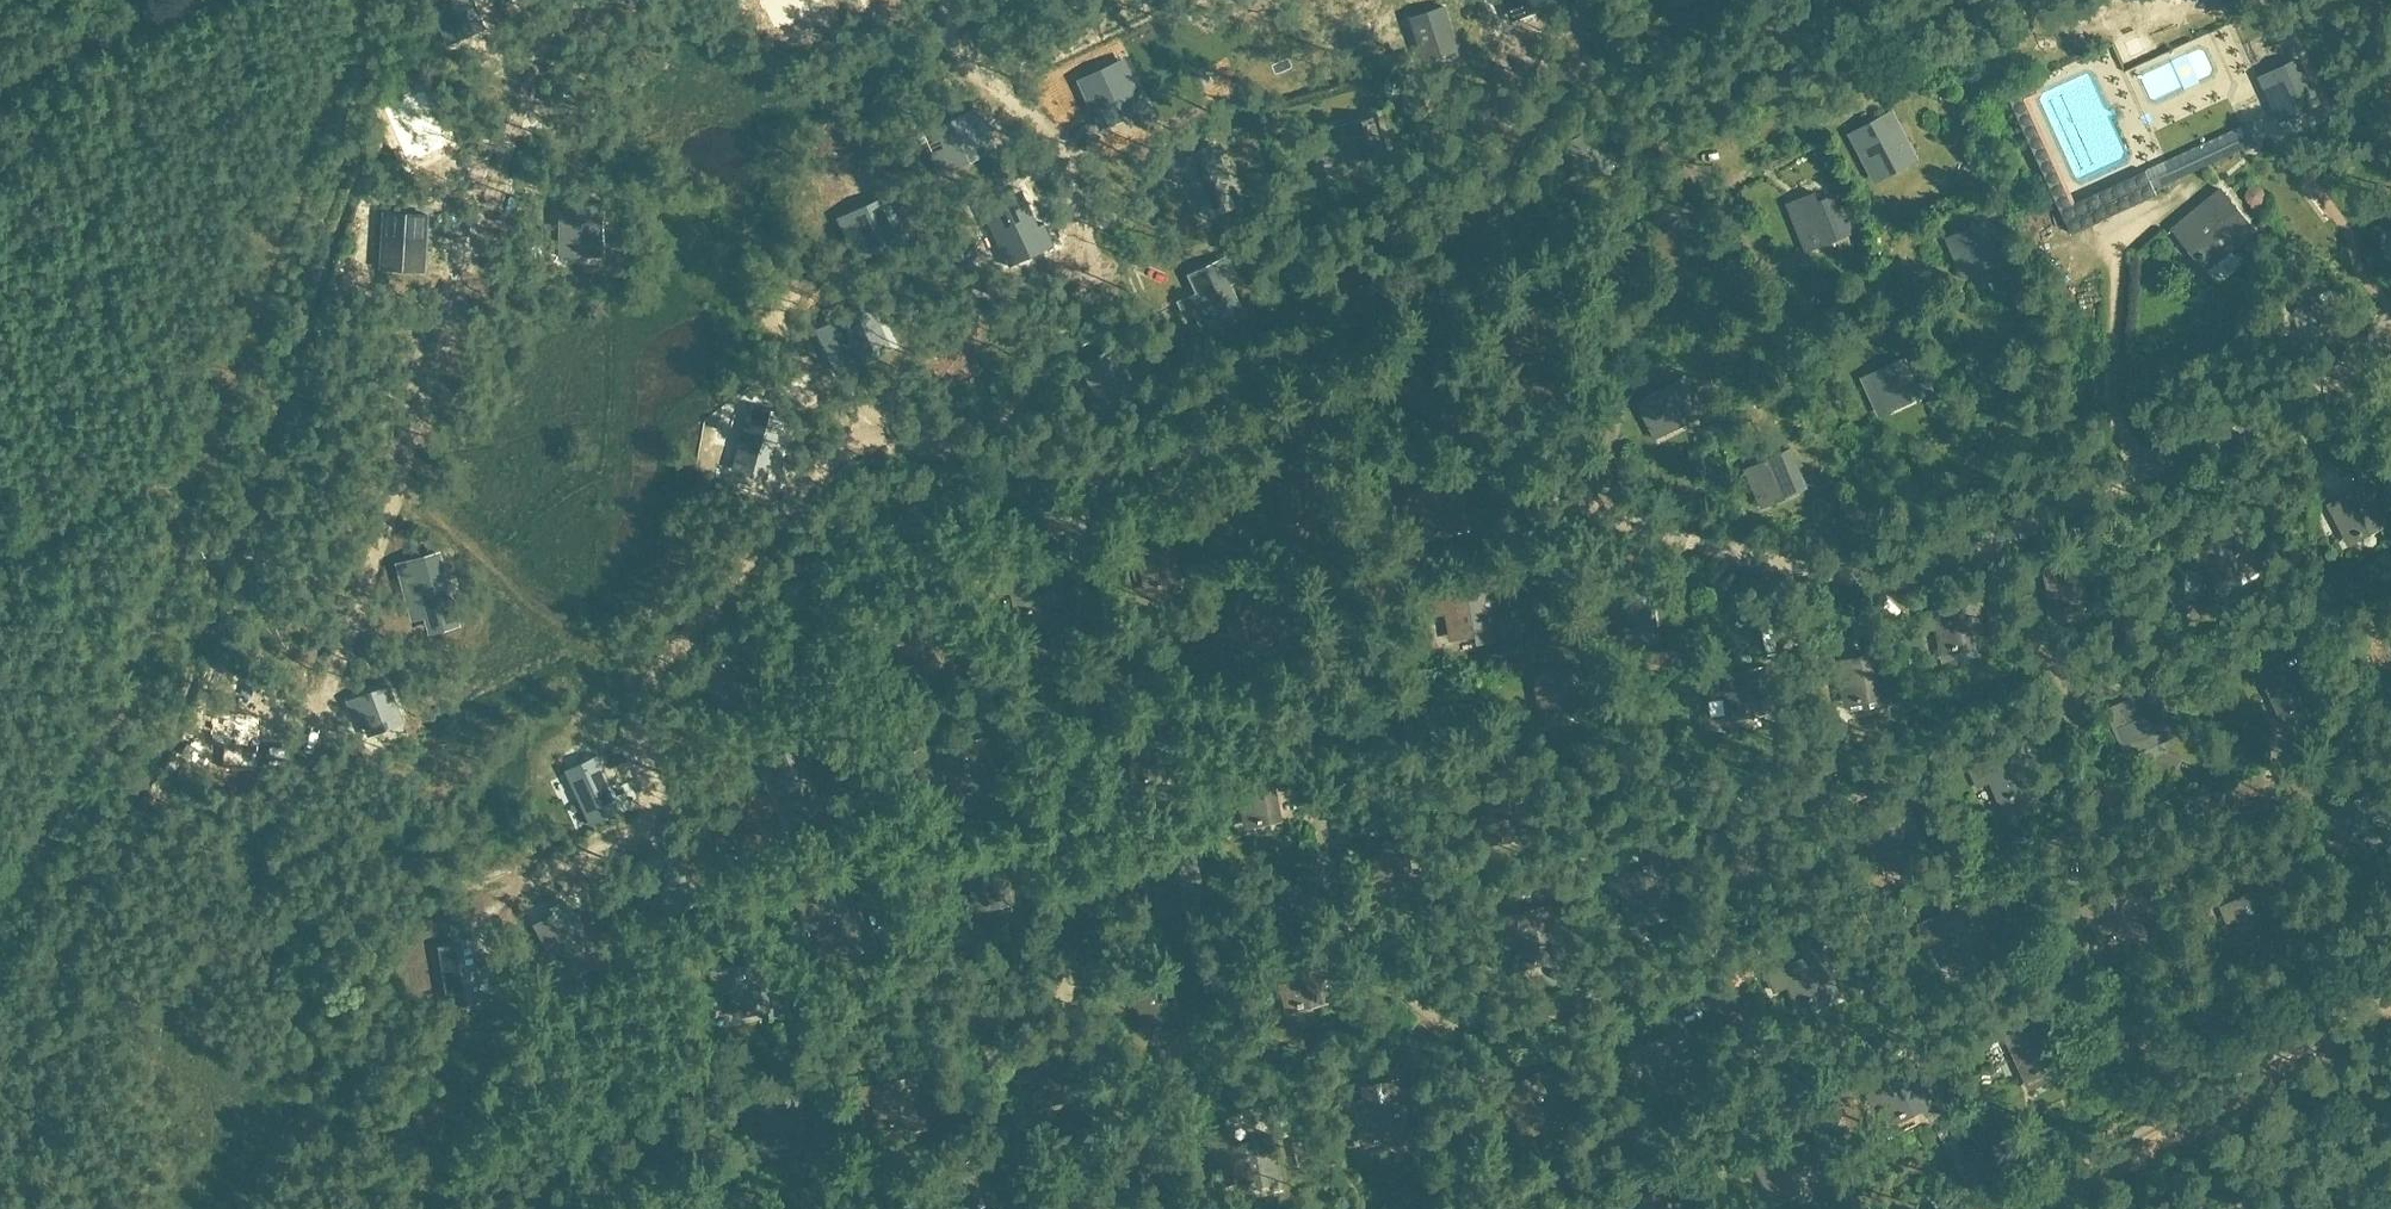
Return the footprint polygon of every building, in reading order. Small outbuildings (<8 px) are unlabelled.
[(460,28),(457,22),(482,11),(484,17),(499,11),(494,0),(431,0),(430,0),(445,35),(460,28)] [(1545,5),(1544,0),(1525,0),(1530,11),(1545,5)] [(1432,38),(1437,54),(1458,47),(1444,5),(1410,16),(1418,42),(1432,38)] [(2278,118),(2319,98),(2301,61),(2260,80),(2278,118)] [(1149,115),(1131,76),(1116,83),(1107,65),(1079,78),(1101,126),(1126,114),(1130,123),(1149,115)] [(426,94),(391,110),(407,145),(442,129),(426,94)] [(1282,126),(1277,110),(1264,113),(1269,129),(1282,126)] [(914,151),(902,156),(911,176),(966,152),(949,114),(906,133),(914,151)] [(1331,138),(1337,137),(1351,133),(1358,158),(1386,151),(1376,115),(1328,128),(1331,138)] [(1895,143),(1881,115),(1849,131),(1871,175),(1902,159),(1905,165),(1916,159),(1905,137),(1895,143)] [(2163,161),(2172,180),(2255,143),(2246,124),(2163,161)] [(1561,142),(1570,164),(1574,175),(1608,162),(1610,168),(1621,163),(1617,153),(1605,158),(1598,141),(1609,136),(1605,125),(1561,142)] [(1180,149),(1166,156),(1177,179),(1190,173),(1202,198),(1217,191),(1225,208),(1240,201),(1213,142),(1183,155),(1180,149)] [(2173,181),(2172,180),(2163,161),(2062,208),(2073,232),(2157,193),(2155,189),(2173,181)] [(2205,256),(2212,264),(2255,228),(2221,188),(2178,224),(2202,253),(2201,254),(2204,257),(2205,256)] [(1787,202),(1804,243),(1845,227),(1848,233),(1860,228),(1855,218),(1844,222),(1833,194),(1819,200),(1815,191),(1787,202)] [(860,230),(848,235),(857,256),(911,230),(894,193),(851,212),(860,230)] [(385,210),(382,258),(424,260),(427,212),(385,210)] [(1992,252),(1980,223),(1947,237),(1961,270),(1995,255),(1997,262),(2008,257),(2004,246),(1992,252)] [(1179,300),(1185,313),(1194,309),(1200,320),(1217,312),(1222,321),(1242,311),(1228,281),(1237,277),(1226,256),(1189,273),(1198,291),(1179,300)] [(2319,292),(2324,303),(2335,298),(2330,287),(2319,292)] [(819,329),(838,369),(880,349),(871,330),(880,326),(869,305),(819,329)] [(936,393),(947,414),(992,392),(982,371),(995,365),(985,343),(939,365),(949,386),(936,393)] [(1082,363),(1098,396),(1130,380),(1120,359),(1126,356),(1121,344),(1082,363)] [(1916,385),(1903,357),(1871,372),(1886,404),(1907,394),(1910,400),(1932,390),(1927,380),(1916,385)] [(1687,410),(1673,382),(1642,398),(1658,430),(1690,414),(1693,420),(1704,414),(1699,404),(1687,410)] [(761,408),(747,407),(739,461),(753,463),(752,470),(774,473),(784,405),(762,402),(761,408)] [(1777,455),(1744,468),(1758,501),(1792,487),(1794,493),(1805,489),(1801,478),(1789,483),(1777,455)] [(2358,535),(2376,528),(2365,500),(2374,497),(2371,488),(2361,492),(2361,493),(2329,505),(2343,540),(2354,536),(2355,540),(2359,538),(2358,535)] [(1057,499),(1040,503),(1043,514),(1060,510),(1057,499)] [(2234,530),(2231,531),(2231,532),(2183,544),(2187,561),(2202,557),(2207,577),(2240,569),(2243,582),(2252,580),(2242,541),(2249,539),(2243,518),(2231,520),(2234,530)] [(426,613),(427,616),(454,608),(438,551),(398,562),(413,617),(426,613)] [(2047,574),(2056,610),(2068,607),(2068,611),(2073,610),(2072,606),(2091,602),(2083,572),(2090,571),(2088,562),(2080,564),(2080,565),(2047,574)] [(1608,587),(1611,625),(1623,624),(1623,627),(1628,627),(1628,623),(1645,621),(1647,636),(1657,635),(1655,614),(1646,615),(1644,592),(1651,591),(1650,581),(1641,582),(1642,584),(1609,587),(1608,587)] [(1236,591),(1244,638),(1256,636),(1257,639),(1261,638),(1261,635),(1271,633),(1273,643),(1291,640),(1282,591),(1272,592),(1271,584),(1236,591)] [(1475,592),(1442,599),(1450,636),(1484,629),(1478,599),(1485,598),(1483,589),(1475,591),(1475,592)] [(1963,593),(1965,604),(1917,613),(1920,631),(1935,628),(1939,648),(1950,646),(1951,649),(1956,648),(1955,645),(1973,641),(1975,654),(1986,652),(1977,608),(1981,607),(1978,590),(1963,593)] [(924,666),(943,663),(935,612),(892,618),(899,663),(911,661),(911,664),(916,663),(915,660),(923,659),(924,666)] [(1861,698),(1879,695),(1881,709),(1882,709),(1891,708),(1883,665),(1882,665),(1880,655),(1872,657),(1872,658),(1840,664),(1839,664),(1845,702),(1857,700),(1857,703),(1862,702),(1861,698)] [(2265,680),(2281,715),(2312,701),(2317,714),(2328,709),(2307,661),(2296,665),(2297,667),(2265,680)] [(1726,691),(1730,711),(1741,709),(1742,712),(1746,711),(1746,708),(1763,705),(1766,719),(1777,717),(1769,664),(1763,665),(1757,666),(1757,668),(1724,673),(1708,675),(1711,693),(1726,691)] [(359,709),(367,730),(401,717),(388,683),(348,698),(353,712),(359,709)] [(2154,692),(2154,693),(2109,711),(2113,722),(2112,725),(2116,735),(2119,737),(2126,754),(2141,748),(2138,740),(2158,732),(2161,740),(2173,736),(2159,700),(2165,697),(2162,689),(2154,692)] [(238,705),(203,721),(218,756),(253,740),(238,705)] [(1738,712),(1723,713),(1724,731),(1739,730),(1738,712)] [(1148,778),(1167,777),(1164,747),(1171,746),(1170,737),(1162,737),(1162,739),(1128,742),(1132,780),(1144,779),(1144,782),(1149,782),(1148,778)] [(768,766),(788,812),(798,808),(803,819),(825,810),(798,744),(783,750),(787,759),(768,766)] [(2026,747),(2016,752),(2016,753),(1971,771),(1977,785),(1991,780),(1999,801),(2031,788),(2036,801),(2046,797),(2026,747)] [(591,820),(619,807),(620,810),(631,805),(624,790),(616,794),(597,753),(595,754),(598,759),(569,773),(566,767),(564,768),(591,824),(592,823),(591,820)] [(1270,778),(1270,780),(1237,787),(1245,824),(1280,816),(1273,787),(1280,785),(1278,776),(1270,778)] [(1414,843),(1405,845),(1406,846),(1372,852),(1378,890),(1390,888),(1390,891),(1395,890),(1395,887),(1412,884),(1415,900),(1429,897),(1425,877),(1412,879),(1408,855),(1416,853),(1414,843)] [(686,898),(688,901),(700,895),(677,850),(647,865),(669,907),(686,898)] [(1661,908),(1663,922),(1664,921),(1674,919),(1667,876),(1670,876),(1667,859),(1663,859),(1661,850),(1654,851),(1656,860),(1653,861),(1654,870),(1607,878),(1610,896),(1624,894),(1627,914),(1639,912),(1639,915),(1644,914),(1644,911),(1661,908)] [(1202,900),(1194,851),(1182,853),(1183,855),(1135,863),(1138,880),(1152,878),(1155,898),(1167,896),(1168,899),(1172,898),(1173,905),(1202,900)] [(1000,861),(1000,862),(967,867),(973,905),(1008,899),(1003,870),(1010,868),(1009,859),(1000,861)] [(2263,890),(2264,892),(2232,906),(2248,940),(2281,926),(2268,898),(2275,895),(2271,887),(2263,890)] [(2148,939),(2125,892),(2116,896),(2117,897),(2073,919),(2081,934),(2094,928),(2103,946),(2113,941),(2115,944),(2119,942),(2117,938),(2133,931),(2139,943),(2148,939)] [(836,946),(853,941),(856,955),(857,955),(857,954),(864,953),(861,940),(852,901),(844,903),(842,894),(810,901),(809,901),(796,904),(803,933),(815,930),(820,950),(831,947),(832,950),(837,949),(836,946)] [(535,922),(556,960),(566,955),(576,973),(598,960),(563,898),(550,906),(553,912),(535,922)] [(1957,965),(1958,967),(1968,962),(1969,964),(1974,962),(1973,960),(1979,957),(1982,962),(2000,954),(2002,958),(2003,958),(1980,906),(1978,906),(1979,907),(1960,915),(1940,924),(1925,930),(1935,952),(1949,947),(1957,965)] [(1552,957),(1555,970),(1564,969),(1552,909),(1495,921),(1501,951),(1515,948),(1519,964),(1530,962),(1531,965),(1536,964),(1535,960),(1552,957)] [(467,1007),(489,1004),(488,993),(493,993),(490,971),(478,973),(477,964),(473,935),(457,937),(457,941),(438,944),(445,994),(464,991),(467,1007)] [(1779,969),(1793,1004),(1803,1000),(1805,1003),(1809,1001),(1808,998),(1824,991),(1829,1005),(1830,1005),(1828,999),(1836,996),(1838,1002),(1839,1001),(1820,952),(1811,955),(1811,957),(1779,969)] [(1277,969),(1283,1006),(1295,1004),(1295,1008),(1300,1007),(1299,1003),(1326,999),(1320,960),(1310,962),(1310,963),(1277,969)] [(749,1007),(766,1004),(769,1018),(781,1016),(779,1005),(776,1006),(768,964),(759,966),(759,967),(727,973),(726,968),(712,971),(712,970),(710,971),(715,994),(729,991),(733,1011),(744,1009),(745,1012),(750,1011),(749,1007)] [(1185,1021),(1179,991),(1178,982),(1169,984),(1170,985),(1136,992),(1143,1029),(1185,1021)] [(2051,1015),(2046,1002),(2032,1008),(2038,1020),(2007,1034),(2025,1076),(2036,1071),(2037,1072),(2041,1071),(2040,1069),(2056,1061),(2062,1075),(2063,1074),(2057,1062),(2066,1058),(2047,1016),(2051,1015)] [(1911,1078),(1918,1076),(1914,1067),(1906,1070),(1907,1072),(1892,1077),(1891,1073),(1884,1076),(1885,1079),(1875,1083),(1888,1118),(1899,1114),(1900,1117),(1905,1116),(1903,1112),(1920,1106),(1925,1119),(1926,1118),(1923,1111),(1931,1108),(1927,1097),(1919,1100),(1911,1078)] [(1501,1120),(1514,1114),(1523,1133),(1554,1119),(1560,1132),(1568,1128),(1546,1079),(1537,1083),(1538,1085),(1517,1094),(1514,1087),(1491,1098),(1501,1120)] [(1405,1126),(1404,1127),(1398,1095),(1399,1095),(1397,1084),(1363,1089),(1365,1102),(1341,1106),(1341,1105),(1340,1105),(1343,1123),(1357,1121),(1360,1141),(1372,1139),(1372,1142),(1377,1141),(1376,1138),(1384,1137),(1385,1144),(1395,1142),(1396,1149),(1409,1147),(1405,1126)] [(1802,1178),(1806,1188),(1808,1187),(1807,1185),(1820,1179),(1798,1136),(1793,1125),(1778,1132),(1783,1141),(1785,1145),(1754,1160),(1771,1194),(1802,1178)] [(1212,1149),(1216,1148),(1219,1165),(1233,1163),(1237,1183),(1248,1181),(1249,1184),(1254,1183),(1253,1179),(1272,1176),(1274,1190),(1283,1189),(1273,1136),(1264,1138),(1265,1139),(1231,1145),(1228,1129),(1209,1132),(1212,1149)] [(1656,1191),(1619,1207),(1620,1208),(1673,1208),(1669,1200),(1661,1203),(1656,1191)]
